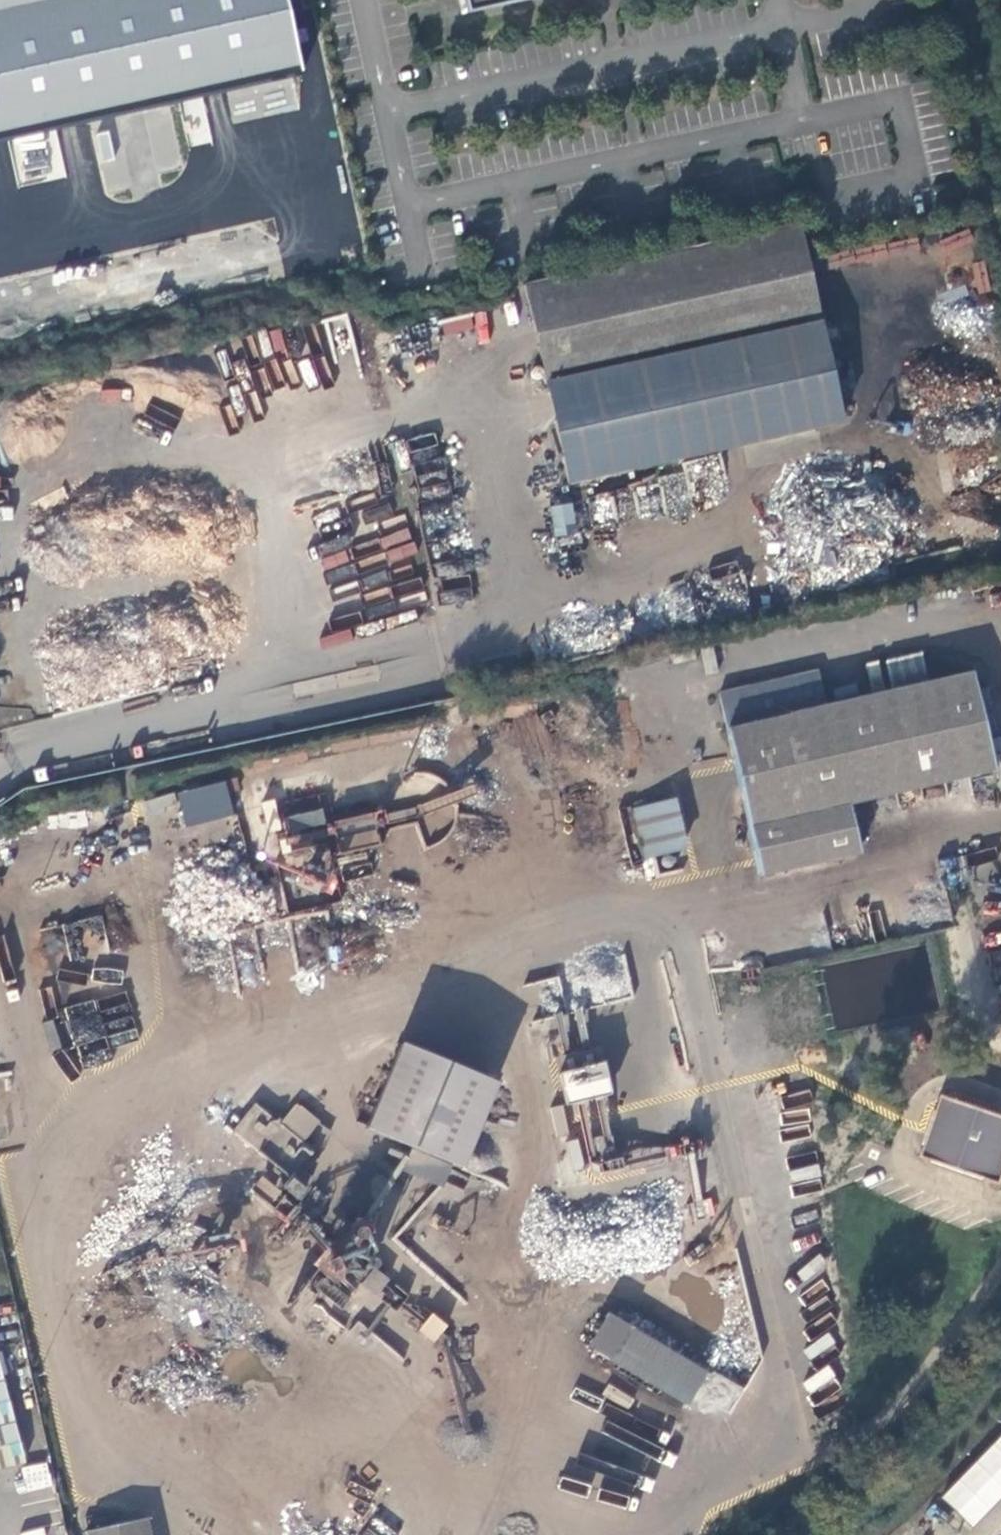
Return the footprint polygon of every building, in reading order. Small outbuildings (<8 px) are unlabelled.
[(291,34),(284,0),(0,0),(0,140),(301,75),(291,34)] [(527,0),(461,0),(464,13),(527,0)] [(806,256),(798,221),(526,281),(569,482),(842,421),(806,256)] [(571,502),(549,507),(554,536),(577,531),(571,502)] [(817,671),(718,693),(760,873),(858,850),(848,803),(993,770),(970,671),(825,705),(817,671)] [(226,781),(177,792),(185,825),(233,814),(226,781)] [(674,799),(630,809),(642,859),(686,848),(674,799)] [(393,1048),(360,1133),(464,1174),(498,1089),(393,1048)] [(564,1100),(611,1095),(607,1063),(560,1069),(564,1100)] [(948,1100),(932,1108),(920,1144),(928,1160),(983,1179),(999,1171),(1000,1165),(1000,1118),(948,1100)] [(232,1129),(290,1177),(299,1165),(312,1150),(253,1102),(232,1129)] [(299,1165),(290,1177),(303,1188),(313,1176),(299,1165)] [(399,1313),(400,1311),(410,1298),(411,1297),(372,1265),(360,1280),(399,1313)] [(410,1298),(400,1311),(429,1335),(440,1322),(410,1298)] [(362,1317),(375,1327),(388,1311),(375,1301),(362,1317)] [(705,1372),(604,1313),(585,1345),(686,1405),(705,1372)] [(0,1374),(0,1467),(23,1461),(0,1374)] [(1000,1498),(1000,1435),(941,1494),(972,1526),(1000,1498)] [(84,1532),(84,1534),(150,1534),(146,1518),(84,1532)]
